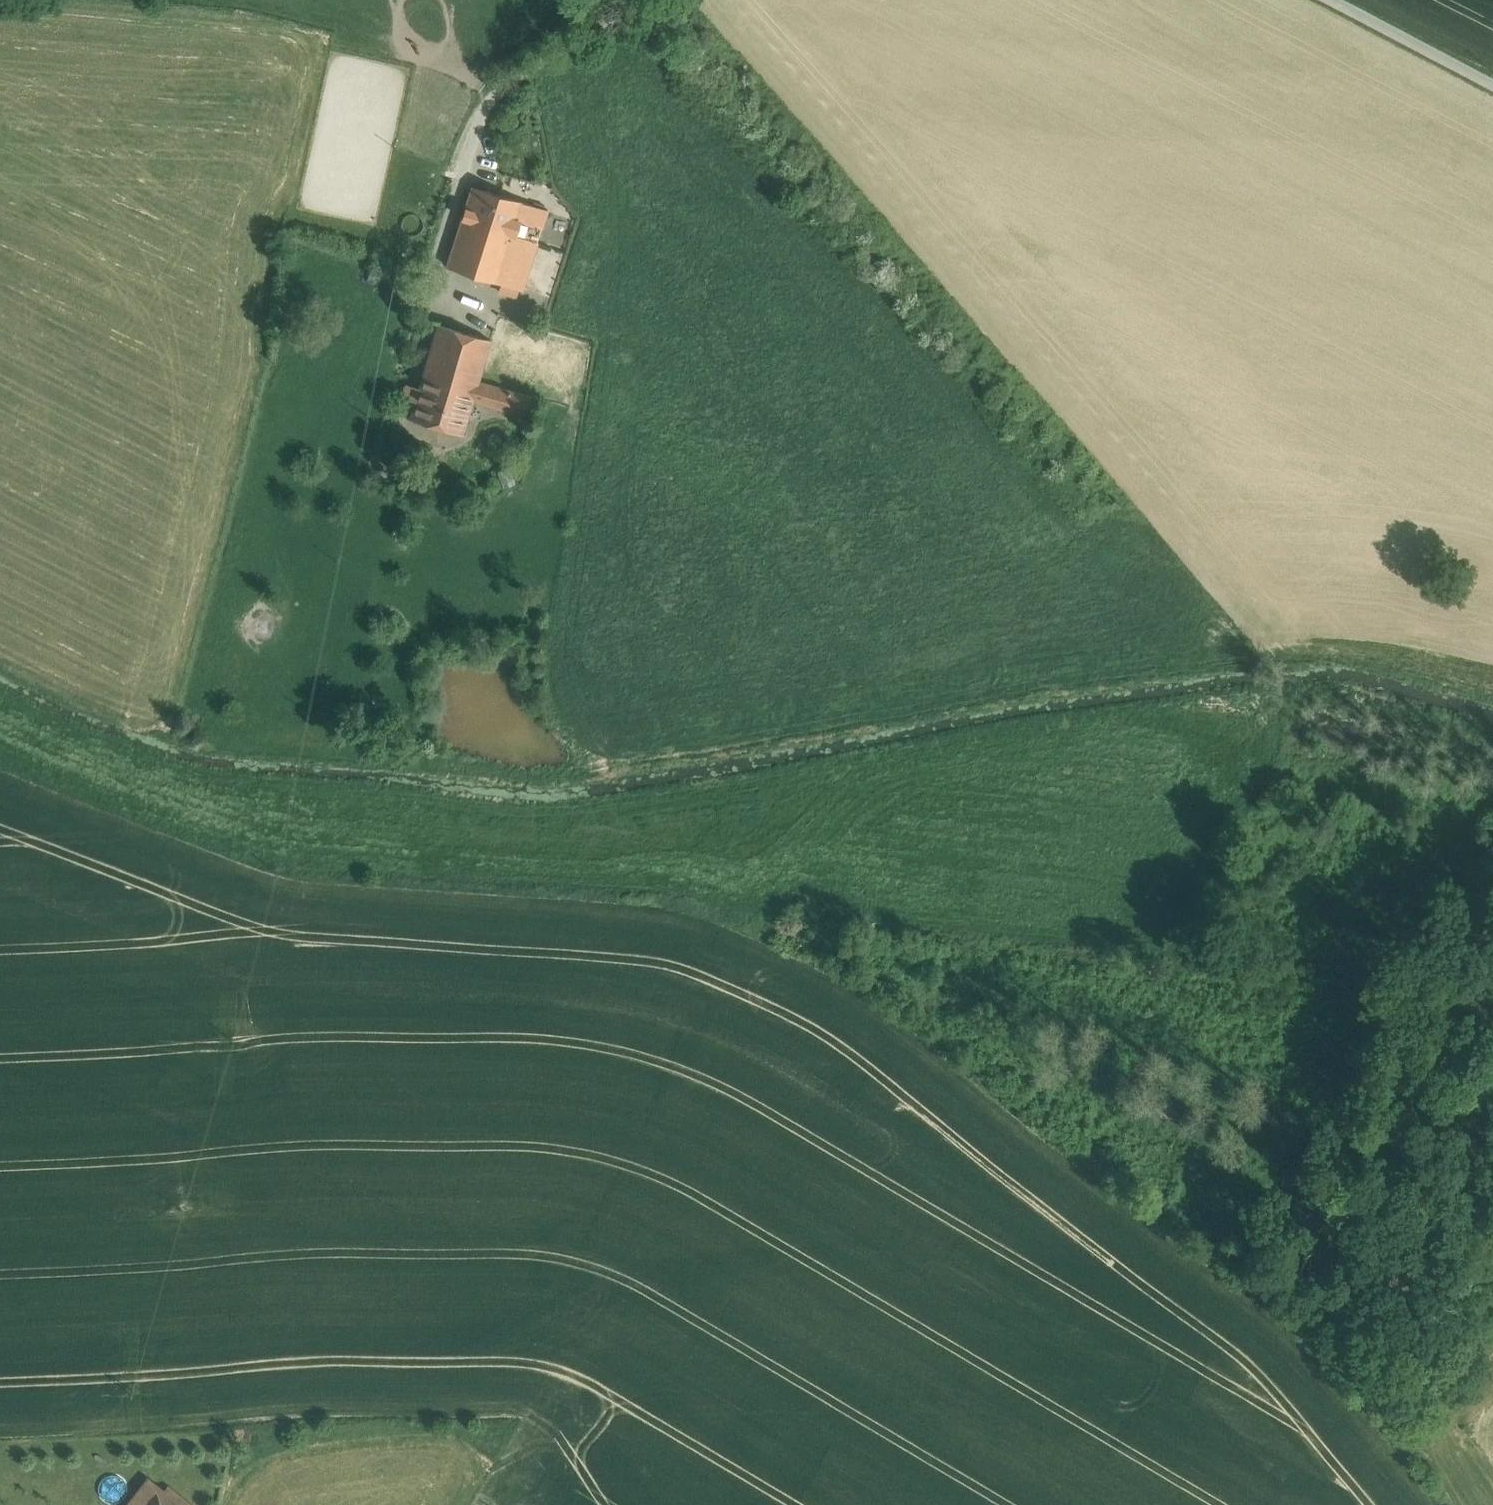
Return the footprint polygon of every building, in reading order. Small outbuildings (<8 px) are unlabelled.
[(549,210),(473,186),(448,266),(523,290),(549,210)] [(492,340),(439,324),(411,417),(464,433),(474,400),(479,381),(492,340)] [(535,397),(479,381),(474,400),(529,417),(535,397)] [(98,1504),(128,1504),(149,1478),(129,1464),(98,1504)] [(128,1504),(191,1504),(168,1487),(165,1490),(149,1478),(128,1504)]
